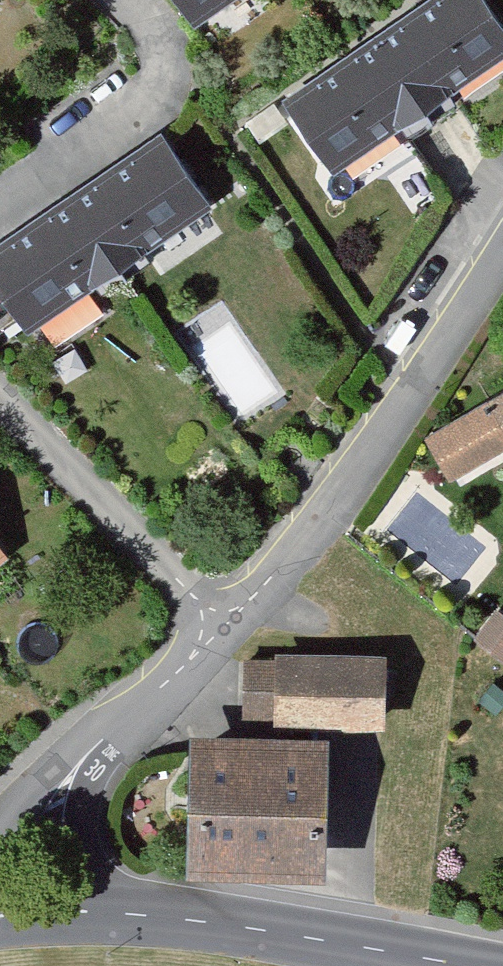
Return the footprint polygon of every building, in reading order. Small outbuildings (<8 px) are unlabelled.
[(204,37),(256,0),(177,0),(204,37)] [(290,111),(338,181),(502,67),(502,37),(477,0),(449,0),(290,111)] [(0,257),(0,300),(27,341),(212,218),(165,148),(0,257)] [(424,445),(453,489),(502,458),(502,397),(424,445)] [(8,560),(0,549),(0,566),(8,560)] [(498,615),(474,645),(502,668),(502,619),(498,615)] [(395,668),(249,662),(245,733),(392,740),(395,668)] [(343,745),(204,733),(193,873),(332,884),(343,745)]
